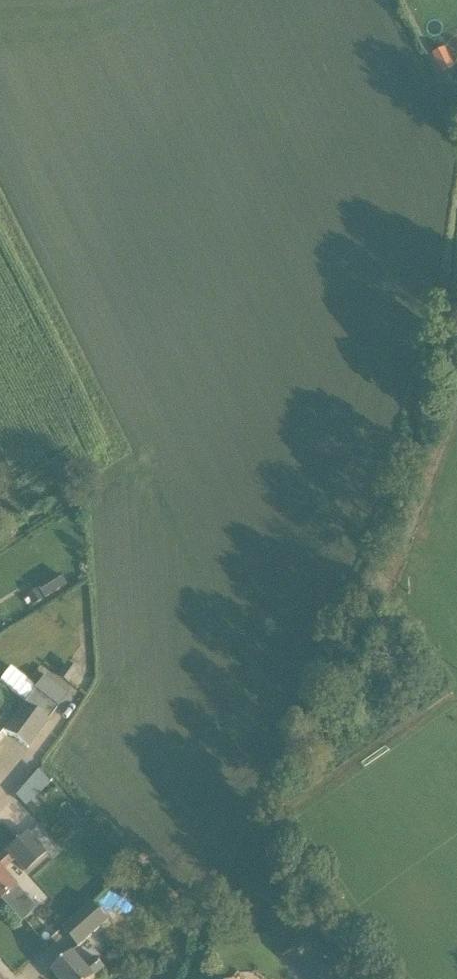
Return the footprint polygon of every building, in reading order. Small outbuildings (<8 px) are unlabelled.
[(443,48),(432,54),(441,73),(452,67),(443,48)] [(34,591),(27,595),(34,607),(42,603),(34,591)] [(3,730),(27,749),(48,721),(47,721),(57,708),(58,708),(68,694),(44,676),(34,690),(24,703),(22,706),(3,730)] [(4,851),(24,873),(46,853),(26,831),(4,851)] [(0,855),(0,901),(3,898),(24,921),(36,909),(16,887),(2,871),(12,863),(3,853),(0,855)] [(122,886),(116,891),(122,899),(129,893),(122,886)] [(92,902),(62,929),(79,948),(109,921),(92,902)] [(58,978),(94,978),(105,969),(94,957),(86,966),(73,952),(52,972),(58,978)]
